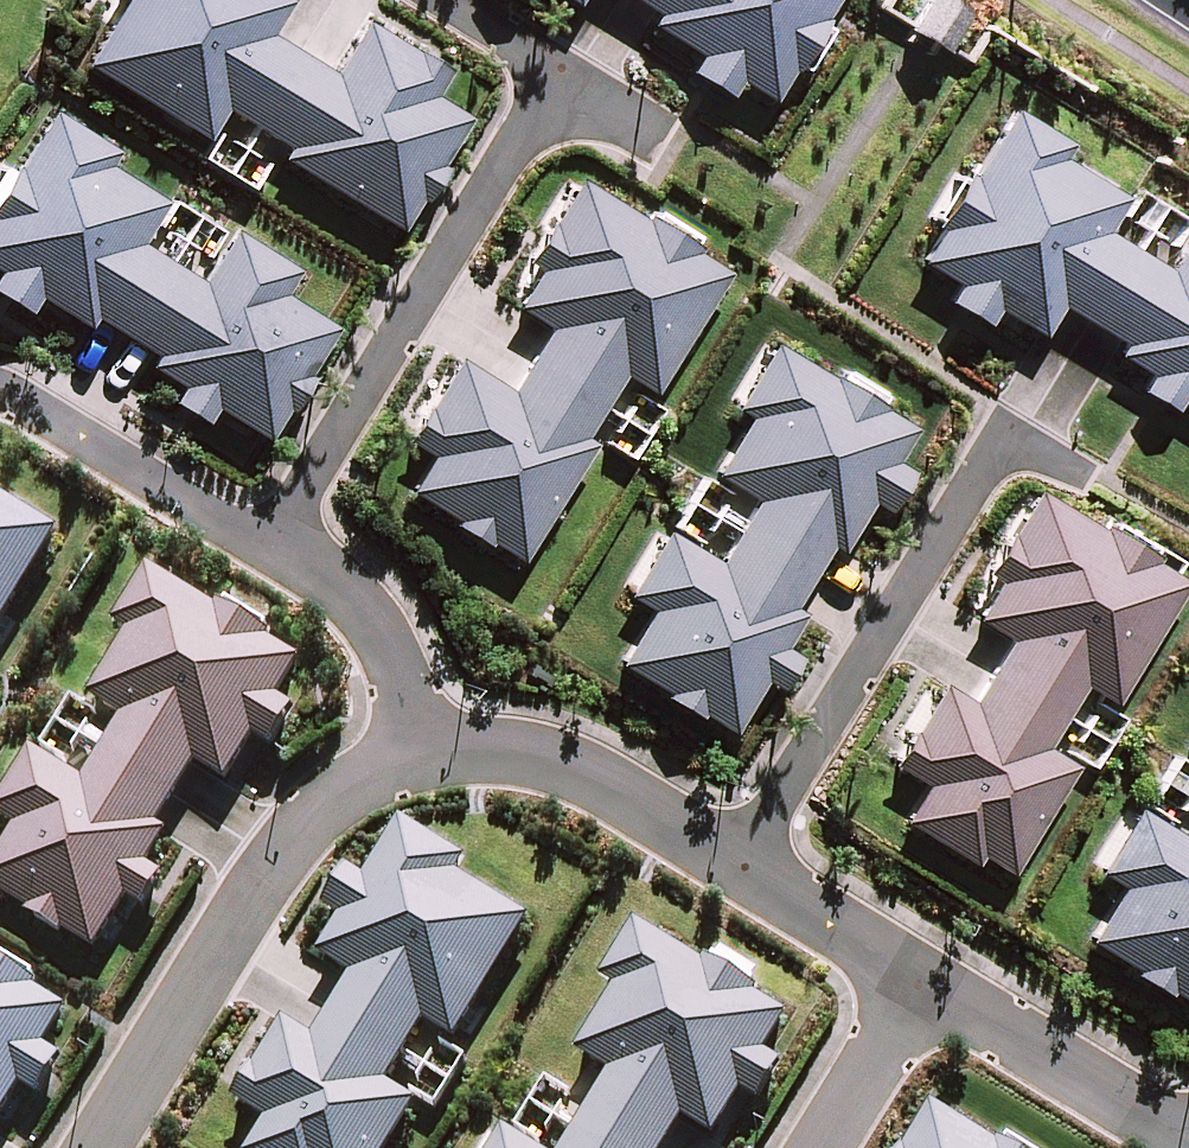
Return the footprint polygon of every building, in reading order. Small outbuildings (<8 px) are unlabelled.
[(91,62),(206,131),(223,102),(290,142),(282,155),(399,226),(471,107),(434,84),(443,69),(364,22),(331,76),(266,37),(289,0),(129,0),(91,62)] [(701,52),(690,71),(726,93),(738,74),(771,94),(827,0),(615,0),(701,52)] [(1010,106),(920,255),(951,273),(937,296),(977,320),(991,297),(1036,325),(1046,310),(1146,370),(1135,389),(1173,412),(1184,393),(1188,396),(1188,228),(1184,236),(1183,235),(1166,263),(1100,223),(1118,193),(1050,152),(1060,136),(1010,106)] [(54,116),(0,205),(0,289),(30,306),(37,295),(88,326),(96,314),(158,351),(151,364),(181,382),(172,397),(204,417),(214,401),(263,431),(328,323),(283,296),(302,265),(241,229),(206,287),(138,246),(162,207),(100,169),(111,150),(54,116)] [(649,388),(720,271),(575,184),(531,256),(544,264),(522,300),(553,319),(510,390),(457,357),(408,438),(434,453),(413,488),(518,551),(588,435),(578,429),(615,368),(649,388)] [(620,660),(723,722),(753,672),(772,683),(790,653),(771,642),(793,605),(783,599),(821,537),(831,543),(861,494),(880,505),(901,471),(882,460),(904,423),(774,344),(734,410),(749,419),(716,473),(758,498),(715,568),(658,535),(628,585),(655,602),(620,660)] [(977,848),(1004,864),(1067,759),(1038,742),(1078,676),(1107,693),(1179,574),(1040,491),(993,569),(1005,576),(978,621),(1011,641),(975,701),(944,682),(895,763),(925,781),(904,815),(972,856),(977,848)] [(45,531),(0,504),(0,606),(45,531)] [(156,577),(83,697),(123,720),(85,783),(45,759),(0,834),(0,844),(13,852),(0,873),(0,902),(96,960),(168,840),(152,830),(191,764),(227,786),(301,664),(156,577)] [(1188,995),(1188,846),(1133,812),(1103,863),(1130,879),(1095,938),(1188,995)] [(404,824),(370,880),(352,869),(328,908),(347,919),(323,958),(356,978),(314,1046),(281,1027),(237,1099),(272,1120),(255,1147),(384,1147),(412,1102),(382,1084),(421,1020),(451,1038),(523,919),(451,876),(462,859),(404,824)] [(637,928),(607,977),(623,987),(580,1057),(610,1075),(566,1147),(658,1147),(676,1119),(706,1136),(736,1086),(757,1099),(779,1063),(761,1052),(783,1015),(637,928)] [(50,995),(0,965),(0,1077),(50,995)] [(934,1107),(910,1147),(1001,1147),(934,1107)] [(509,1131),(499,1147),(538,1147),(509,1131)]
